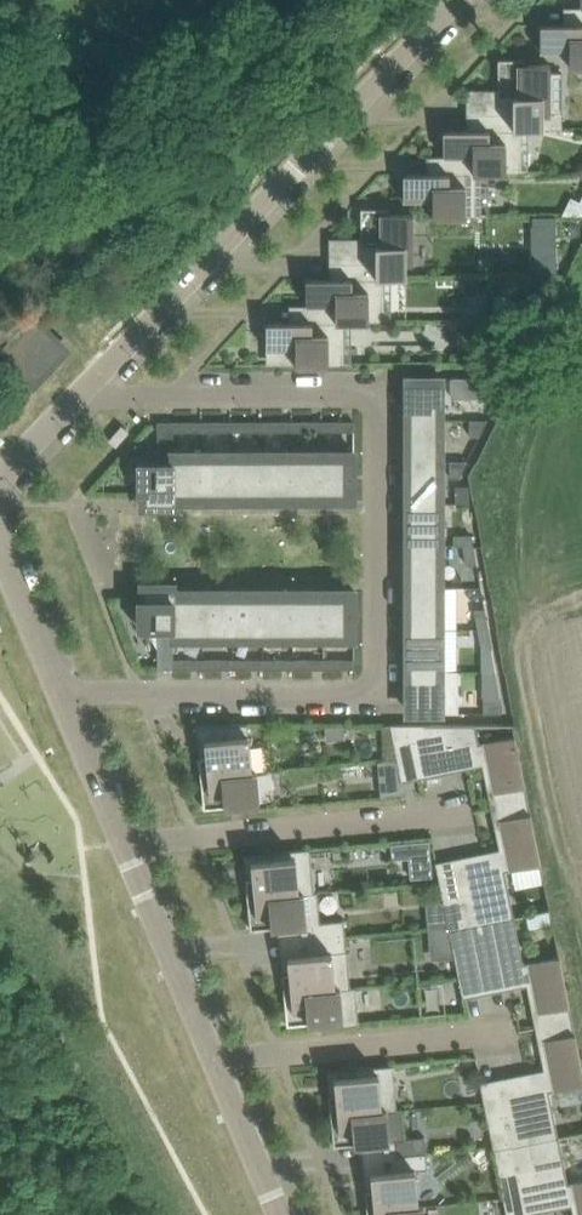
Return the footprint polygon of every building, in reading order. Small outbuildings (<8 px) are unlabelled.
[(541,24),(541,50),(570,50),(570,66),(581,67),(581,7),(581,8),(581,24),(564,24),(541,24)] [(498,95),(485,95),(485,113),(513,113),(513,127),(519,127),(519,128),(520,128),(528,128),(562,128),(562,110),(551,110),(551,71),(551,64),(526,64),(526,58),(498,58),(498,89),(498,95)] [(467,129),(444,129),(444,156),(473,156),(473,171),(479,171),(479,172),(480,172),(488,172),(528,171),(528,170),(520,170),(520,129),(520,128),(519,128),(519,127),(513,127),(513,113),(485,113),(485,129),(467,129)] [(427,173),(403,173),(404,199),(433,199),(433,215),(489,215),(489,214),(480,214),(480,173),(480,172),(479,172),(479,171),(473,171),(473,156),(444,156),(444,157),(444,173),(427,173)] [(361,244),(347,244),(347,262),(375,262),(375,277),(380,277),(392,277),(406,277),(406,262),(414,262),(413,213),(389,213),(389,207),(361,207),(361,237),(361,244)] [(531,228),(533,228),(545,228),(556,228),(556,215),(531,215),(531,228)] [(532,277),(556,277),(556,249),(531,249),(532,277)] [(329,278),(306,278),(306,305),(307,305),(336,305),(335,321),(343,321),(351,321),(389,321),(389,319),(380,319),(380,278),(380,277),(375,277),(375,262),(347,262),(347,278),(329,278)] [(290,322),(266,322),(266,348),(274,348),(274,364),(351,364),(351,363),(343,363),(343,322),(343,321),(335,321),(336,305),(307,305),(307,306),(307,322),(290,322)] [(34,383),(67,349),(34,319),(2,353),(34,383)] [(409,398),(406,398),(406,420),(442,419),(442,377),(409,377),(409,398)] [(486,377),(451,377),(451,396),(486,396),(486,393),(500,393),(505,381),(502,377),(486,377)] [(442,461),(442,419),(406,420),(406,441),(409,441),(409,461),(442,461)] [(470,419),(470,436),(479,435),(486,419),(470,419)] [(174,506),(174,498),(174,453),(174,451),(158,451),(158,462),(138,462),(138,491),(142,491),(142,506),(174,506)] [(204,498),(204,453),(204,451),(202,451),(202,453),(174,453),(174,498),(202,498),(202,500),(204,500),(204,498)] [(234,498),(234,453),(234,451),(232,451),(232,453),(204,453),(204,498),(232,498),(232,500),(234,500),(234,498)] [(262,453),(234,453),(234,498),(262,498),(262,500),(264,500),(264,497),(264,453),(264,451),(262,451),(262,453)] [(292,453),(264,453),(264,497),(292,497),(292,500),(294,500),(294,497),(294,453),(294,451),(292,451),(292,453)] [(322,451),(322,453),(294,453),(294,497),(322,497),(322,500),(324,500),(324,497),(324,453),(324,451),(322,451)] [(352,453),(324,453),(324,497),(352,497),(352,500),(354,500),(354,451),(352,451),(352,453)] [(450,459),(450,476),(459,477),(467,460),(450,459)] [(409,482),(406,482),(406,503),(442,503),(442,461),(409,461),(409,482)] [(456,485),(455,503),(470,503),(470,485),(456,485)] [(409,524),(409,545),(442,545),(442,503),(406,503),(406,524),(409,524)] [(454,545),(463,545),(474,545),(472,534),(454,534),(454,545)] [(406,565),(406,586),(442,586),(442,545),(409,545),(409,565),(406,565)] [(463,545),(467,564),(477,564),(474,545),(463,545)] [(174,639),(174,636),(174,591),(174,583),(142,583),(142,599),(139,599),(138,628),(158,628),(158,639),(173,639),(174,639)] [(409,608),(409,628),(442,628),(442,586),(406,586),(406,608),(409,608)] [(202,591),(174,591),(174,636),(202,636),(202,639),(204,639),(204,636),(204,591),(204,589),(202,589),(202,591)] [(232,591),(204,591),(204,636),(232,636),(232,639),(234,639),(234,636),(234,591),(234,589),(232,589),(232,591)] [(262,639),(264,639),(264,636),(264,591),(264,589),(262,589),(262,591),(234,591),(234,636),(262,636),(262,639)] [(292,591),(264,591),(264,636),(292,636),(292,639),(294,639),(294,636),(294,591),(294,589),(292,589),(292,591)] [(324,636),(324,591),(324,589),(322,589),(322,591),(294,591),(294,636),(322,636),(322,639),(324,639),(324,636)] [(352,591),(324,591),(324,636),(352,636),(352,639),(354,639),(354,589),(352,589),(352,591)] [(475,608),(478,628),(489,628),(485,609),(475,608)] [(406,648),(406,670),(442,670),(442,628),(409,628),(409,648),(406,648)] [(478,628),(482,647),(492,647),(489,628),(478,628)] [(459,670),(442,670),(406,670),(407,691),(409,691),(409,713),(442,713),(459,712),(459,670)] [(485,712),(500,713),(503,708),(501,696),(484,696),(485,712)] [(223,724),(196,724),(197,740),(204,740),(206,756),(199,757),(201,776),(252,772),(248,725),(248,724),(223,724)] [(408,724),(390,724),(393,739),(410,735),(408,724)] [(410,724),(408,724),(410,735),(416,766),(464,756),(466,767),(482,764),(489,762),(492,775),(491,775),(497,805),(530,799),(528,790),(517,734),(515,735),(479,742),(475,724),(410,724)] [(410,735),(393,739),(397,758),(399,769),(416,766),(410,735)] [(252,772),(201,776),(204,808),(241,804),(242,810),(261,808),(257,771),(252,772)] [(486,863),(455,870),(461,900),(466,926),(514,916),(505,870),(512,869),(541,863),(543,863),(530,799),(497,805),(503,836),(504,835),(507,848),(500,849),(484,853),(486,863)] [(430,841),(394,844),(395,857),(411,856),(413,877),(433,875),(430,841)] [(253,877),(246,878),(248,898),(314,892),(310,848),(272,852),(273,858),(251,860),(253,877)] [(455,870),(438,873),(440,881),(444,904),(461,900),(455,870)] [(314,892),(248,898),(251,929),(278,926),(312,923),(313,939),(345,936),(344,919),(320,921),(317,891),(314,892)] [(461,900),(444,904),(449,930),(466,926),(461,900)] [(514,916),(466,926),(467,928),(471,952),(478,987),(509,980),(511,988),(512,991),(528,988),(534,986),(537,999),(536,999),(542,1026),(574,1018),(561,954),(560,954),(523,962),(514,916)] [(466,926),(449,930),(455,955),(471,952),(467,928),(466,926)] [(289,973),(282,974),(284,993),(350,987),(345,936),(313,939),(315,953),(288,956),(289,973)] [(471,952),(455,955),(459,978),(462,990),(478,987),(471,952)] [(350,987),(284,993),(287,1024),(325,1021),(325,1027),(359,1024),(355,986),(350,987)] [(499,1087),(506,1120),(511,1145),(558,1135),(549,1091),(558,1089),(581,1083),(581,1060),(574,1018),(542,1026),(547,1053),(548,1052),(550,1065),(543,1067),(527,1070),(528,1071),(530,1081),(499,1087)] [(336,1094),(329,1094),(331,1116),(387,1111),(397,1110),(393,1065),(355,1068),(355,1075),(334,1077),(336,1094)] [(499,1087),(482,1090),(484,1102),(489,1124),(506,1120),(499,1087)] [(387,1111),(331,1116),(334,1145),(395,1140),(396,1155),(406,1154),(426,1152),(424,1135),(405,1137),(404,1134),(402,1109),(397,1110),(387,1111)] [(506,1120),(489,1124),(493,1145),(493,1148),(511,1145),(506,1120)] [(511,1145),(511,1146),(516,1172),(522,1202),(553,1196),(555,1207),(571,1204),(578,1202),(581,1214),(581,1179),(579,1180),(567,1182),(558,1135),(511,1145)] [(511,1145),(493,1148),(494,1150),(499,1175),(516,1172),(511,1146),(511,1145)] [(372,1189),(365,1190),(367,1210),(419,1205),(415,1169),(427,1168),(426,1152),(406,1154),(396,1155),(398,1170),(371,1172),(372,1189)] [(516,1172),(499,1175),(503,1197),(505,1206),(522,1202),(516,1172)] [(367,1210),(368,1214),(424,1214),(423,1204),(419,1205),(367,1210)]
